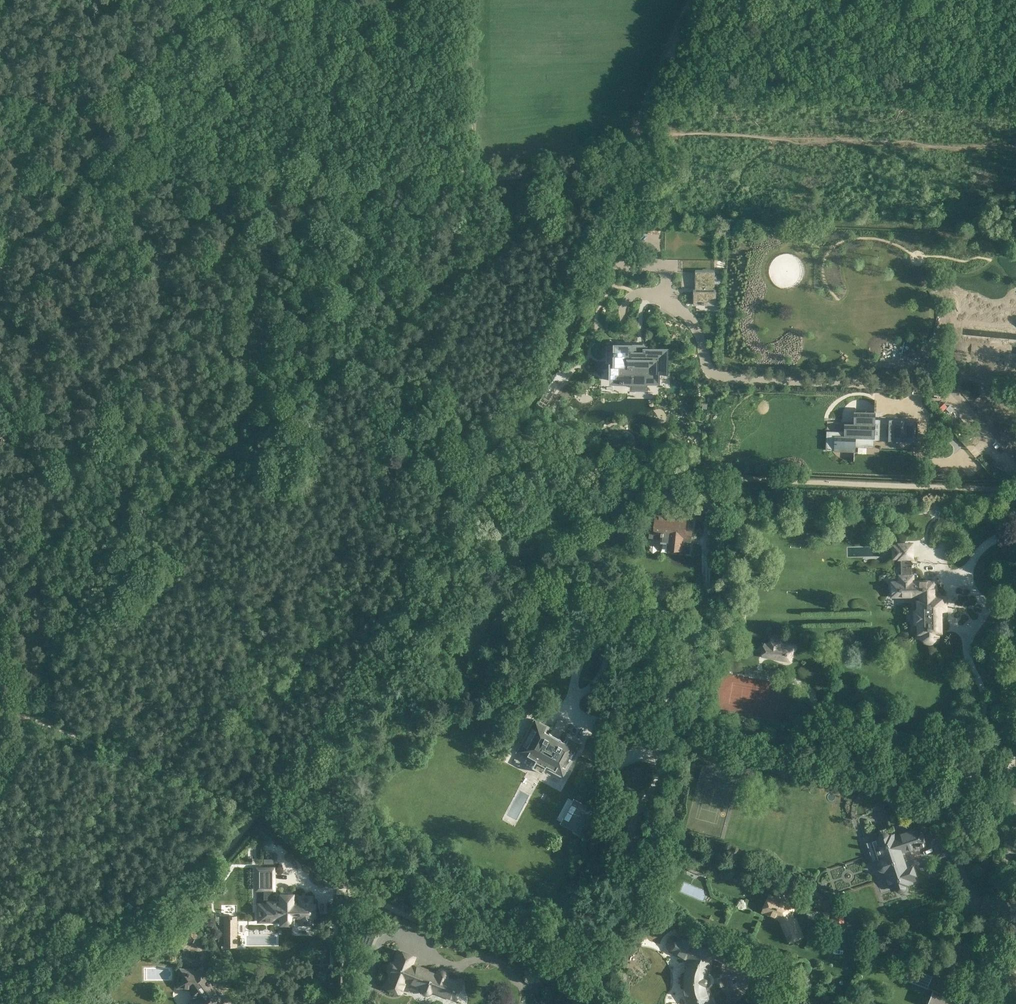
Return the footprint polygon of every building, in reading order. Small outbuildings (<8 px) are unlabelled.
[(694,291),(693,304),(716,305),(716,292),(715,291),(716,272),(696,271),(695,291),(694,291)] [(643,369),(655,370),(655,361),(669,361),(669,352),(677,353),(677,340),(671,340),(671,331),(654,331),(654,333),(644,333),(644,327),(626,327),(626,333),(625,333),(625,336),(626,336),(626,346),(623,346),(623,362),(630,363),(630,364),(636,364),(636,363),(643,363),(643,369)] [(559,384),(553,380),(542,397),(549,401),(559,384)] [(827,421),(827,431),(826,450),(856,451),(856,447),(874,447),(874,440),(917,441),(918,420),(876,419),(876,411),(855,410),(854,422),(827,421)] [(656,516),(655,532),(661,533),(661,535),(663,535),(663,540),(670,541),(669,548),(681,550),(682,536),(691,536),(691,531),(685,530),(686,518),(656,516)] [(938,633),(938,632),(942,632),(942,609),(943,609),(943,597),(933,597),(933,581),(911,581),(911,575),(909,575),(909,558),(911,558),(911,543),(897,543),(898,558),(899,558),(899,561),(905,560),(905,572),(900,572),(900,575),(898,575),(898,581),(890,582),(890,595),(921,595),(921,600),(917,600),(918,609),(914,609),(915,623),(918,623),(918,632),(922,632),(922,633),(922,634),(923,636),(923,637),(924,638),(925,639),(925,640),(926,640),(927,641),(928,641),(929,641),(930,641),(931,641),(932,641),(933,641),(934,640),(935,639),(936,638),(937,637),(937,636),(938,635),(938,634),(938,633)] [(762,657),(792,662),(795,647),(781,644),(782,642),(769,640),(768,642),(764,641),(762,657)] [(632,715),(636,704),(629,702),(625,712),(632,715)] [(548,730),(534,723),(517,754),(534,765),(534,766),(544,772),(545,770),(562,779),(579,747),(567,740),(562,749),(543,738),(548,730)] [(748,757),(744,769),(757,773),(760,760),(748,757)] [(594,810),(581,803),(568,828),(580,835),(594,810)] [(891,822),(884,824),(885,824),(888,831),(884,831),(879,833),(878,839),(870,841),(877,863),(876,867),(880,872),(885,873),(891,893),(894,891),(895,894),(901,894),(905,894),(907,891),(907,888),(914,886),(913,883),(917,882),(916,879),(919,878),(915,866),(909,868),(904,854),(928,847),(920,825),(908,828),(906,823),(895,826),(891,822)] [(709,868),(703,866),(700,874),(706,876),(708,870),(709,868)] [(298,916),(299,924),(312,924),(312,916),(314,916),(314,903),(312,903),(312,896),(298,896),(298,901),(292,901),(292,895),(280,895),(280,901),(273,901),(273,889),(274,889),(274,867),(256,867),(256,905),(258,905),(258,921),(274,921),(274,916),(280,916),(280,924),(293,924),(292,916),(298,916)] [(791,935),(793,941),(799,938),(799,937),(804,935),(796,917),(795,917),(795,918),(793,919),(791,915),(795,905),(770,895),(768,900),(766,900),(765,905),(765,907),(763,911),(774,916),(776,913),(784,917),(782,922),(788,936),(791,935)] [(843,939),(845,903),(836,902),(835,913),(831,913),(831,925),(834,925),(833,939),(843,939)] [(825,916),(830,912),(825,905),(820,908),(825,916)] [(237,916),(221,916),(223,948),(237,947),(237,916)] [(182,935),(191,945),(202,934),(194,925),(182,935)] [(703,939),(711,943),(715,935),(706,931),(703,939)] [(680,937),(679,937),(678,937),(677,937),(676,937),(674,937),(673,938),(671,940),(670,941),(670,943),(670,945),(670,946),(671,948),(671,949),(672,950),(690,961),(688,967),(686,973),(686,978),(686,982),(686,987),(687,991),(688,996),(691,1003),(693,1003),(711,1003),(709,998),(711,997),(708,991),(707,985),(709,984),(709,978),(707,977),(708,971),(711,965),(710,964),(715,953),(680,937)] [(389,971),(390,972),(384,986),(400,992),(405,980),(421,986),(420,987),(421,989),(421,990),(421,991),(422,992),(423,992),(424,993),(425,993),(426,993),(427,993),(428,992),(429,992),(430,991),(430,990),(431,990),(455,999),(461,983),(446,977),(446,976),(446,975),(446,974),(446,973),(446,972),(440,970),(438,971),(437,972),(436,973),(419,967),(420,964),(419,964),(418,966),(411,964),(414,956),(398,950),(394,962),(393,961),(392,961),(391,961),(390,962),(388,962),(388,963),(387,965),(387,966),(387,967),(387,968),(388,970),(389,971)] [(900,963),(895,975),(906,979),(931,990),(926,1003),(958,1003),(960,1000),(928,988),(933,976),(910,967),(900,963)] [(178,969),(176,988),(189,989),(190,991),(193,997),(194,997),(195,998),(188,1003),(218,1003),(221,1001),(207,982),(209,980),(200,968),(195,971),(178,969)] [(803,988),(810,973),(803,970),(797,985),(803,988)]
